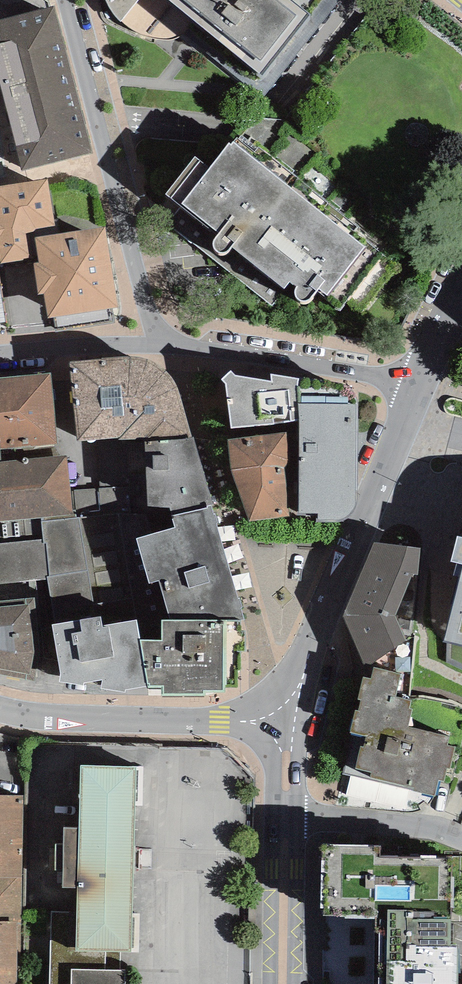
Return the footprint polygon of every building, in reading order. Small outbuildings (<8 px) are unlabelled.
[(196,22),(169,0),(107,0),(108,3),(119,21),(129,27),(139,35),(151,39),(167,41),(180,38),(196,22)] [(293,0),(169,0),(196,22),(261,76),(310,14),(293,0)] [(23,171),(92,154),(55,6),(0,20),(0,86),(23,171)] [(195,157),(166,195),(218,235),(217,237),(214,240),(213,244),(213,248),(215,251),(218,252),(222,253),(226,252),(229,250),(232,247),(284,289),(290,282),(298,287),(295,290),(295,296),(299,300),(304,303),(310,300),(315,295),(319,290),(328,296),(365,248),(233,142),(231,145),(229,143),(209,169),(195,157)] [(118,308),(105,226),(57,234),(49,178),(0,186),(0,257),(1,263),(38,258),(39,262),(33,263),(38,294),(44,293),(48,319),(118,308)] [(146,440),(192,437),(179,393),(177,388),(175,383),(172,378),(169,375),(165,371),(158,365),(152,361),(144,358),(133,357),(121,356),(101,359),(70,362),(77,441),(118,438),(118,440),(136,439),(136,438),(146,437),(146,440)] [(232,428),(298,421),(298,404),(298,386),(298,379),(271,375),(272,382),(235,376),(232,371),(222,380),(226,384),(232,428)] [(57,444),(51,372),(0,378),(0,460),(2,460),(1,450),(57,444)] [(298,421),(299,513),(318,513),(318,522),(335,522),(341,521),(345,519),(351,515),(354,511),(356,505),(357,404),(298,404),(298,421)] [(249,521),(291,516),(285,467),(289,463),(286,432),(228,440),(232,470),(249,521)] [(207,507),(211,505),(213,505),(194,437),(192,437),(146,440),(148,507),(170,508),(172,516),(207,509),(207,507)] [(55,625),(96,618),(79,517),(74,517),(67,456),(0,462),(0,584),(47,580),(55,625)] [(172,621),(225,620),(244,621),(216,524),(218,523),(215,514),(214,515),(211,505),(207,507),(207,509),(172,516),(175,527),(136,538),(149,583),(160,580),(172,621)] [(458,536),(452,562),(461,564),(461,537),(458,536)] [(343,616),(366,669),(406,641),(396,615),(412,575),(418,574),(420,549),(375,543),(343,616)] [(445,641),(461,646),(461,574),(445,641)] [(0,602),(0,674),(28,679),(34,654),(29,599),(0,602)] [(125,690),(148,686),(140,641),(137,620),(103,625),(102,617),(96,618),(55,625),(53,625),(61,674),(59,682),(83,685),(84,683),(102,679),(102,688),(125,692),(125,690)] [(148,686),(149,688),(163,687),(162,695),(204,696),(205,691),(223,691),(225,620),(172,621),(162,621),(162,641),(140,641),(148,686)] [(356,711),(350,732),(354,733),(344,773),(413,791),(434,796),(438,779),(443,780),(447,768),(449,768),(454,748),(447,746),(449,737),(408,727),(413,709),(410,708),(412,700),(396,697),(402,674),(374,667),(371,680),(364,678),(358,699),(361,700),(358,711),(356,711)] [(125,971),(120,971),(120,952),(139,953),(140,914),(132,914),(135,806),(143,806),(144,768),(81,765),(79,829),(64,828),(63,888),(78,888),(77,912),(51,912),(50,983),(125,983),(125,971)] [(0,796),(0,983),(18,983),(18,953),(21,953),(23,796),(0,796)] [(324,916),(376,916),(377,983),(458,983),(458,946),(451,947),(452,859),(380,857),(381,847),(322,846),(320,909),(324,908),(324,916)]
